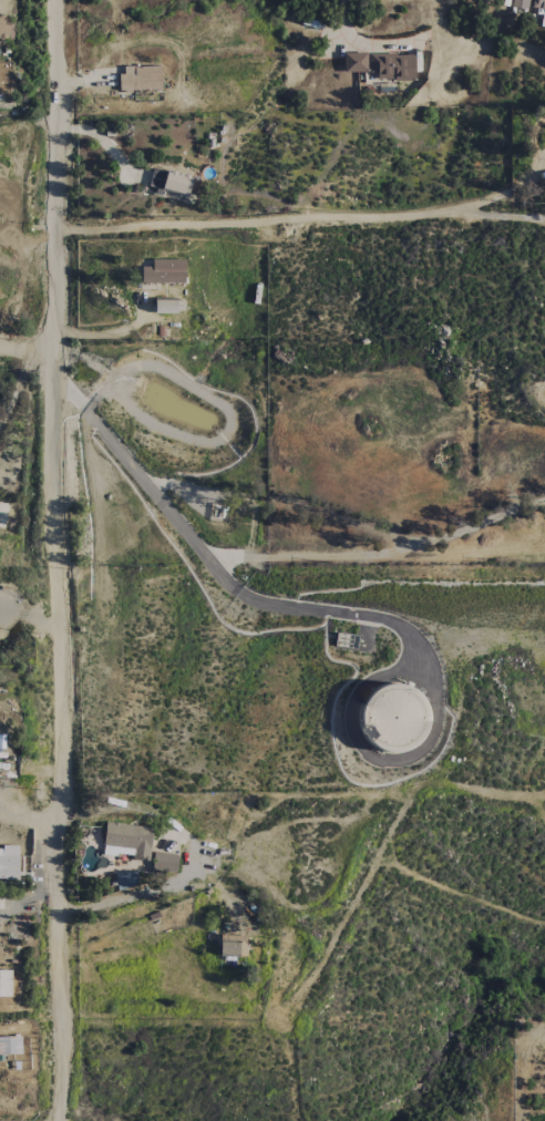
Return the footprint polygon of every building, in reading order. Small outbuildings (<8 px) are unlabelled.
[(532,7),(543,9),(541,26),(544,27),(544,0),(533,0),(532,7)] [(343,72),(367,72),(366,53),(343,53),(343,72)] [(377,80),(414,79),(414,54),(369,55),(369,73),(377,72),(377,80)] [(161,90),(160,66),(120,67),(120,91),(161,90)] [(187,196),(191,177),(153,168),(148,187),(187,196)] [(184,260),(151,260),(151,267),(142,267),(141,283),(184,284),(184,260)] [(183,300),(154,301),(154,313),(183,312),(183,300)] [(3,528),(8,504),(0,502),(0,527),(3,528)] [(416,751),(416,687),(360,687),(360,736),(368,736),(368,751),(416,751)] [(148,860),(152,828),(106,822),(102,854),(148,860)] [(17,880),(18,850),(0,849),(0,879),(17,880)] [(177,854),(152,853),(151,871),(176,873),(177,854)] [(136,870),(115,873),(117,890),(138,887),(136,870)] [(219,955),(239,956),(240,943),(219,942),(219,955)] [(11,970),(0,970),(0,997),(11,997),(11,970)]
